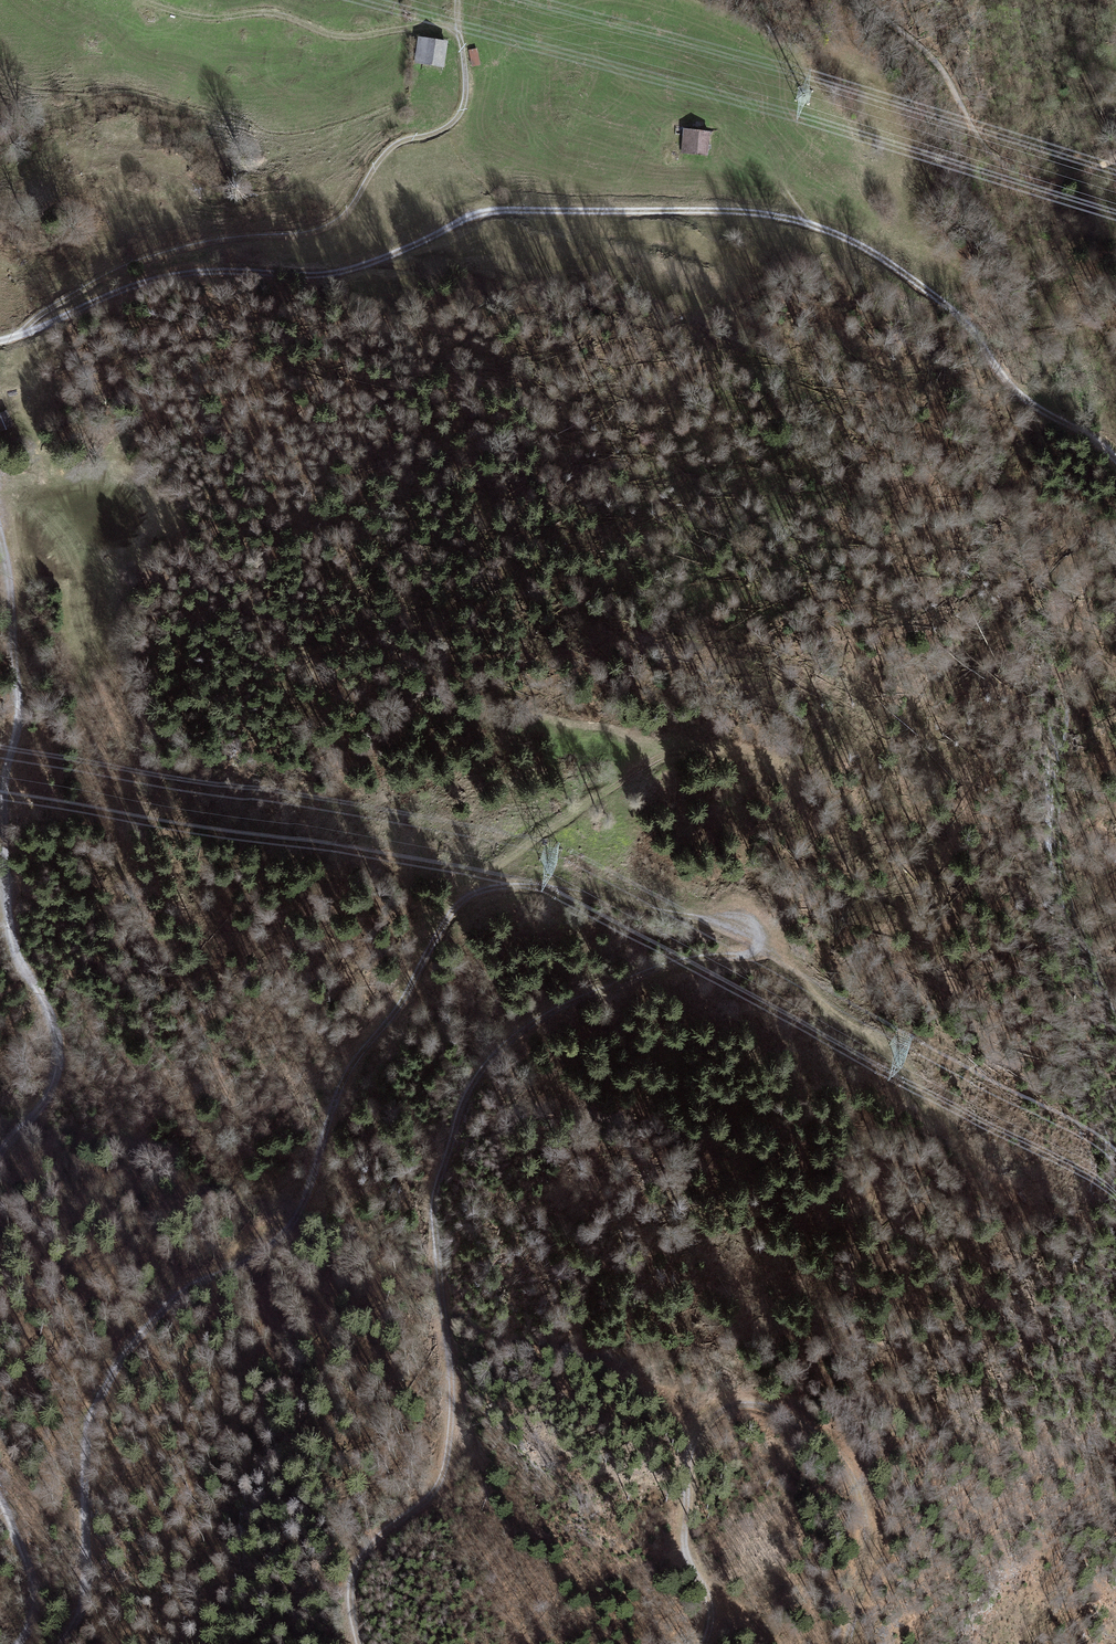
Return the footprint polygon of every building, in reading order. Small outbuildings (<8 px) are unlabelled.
[(419,37),(415,62),(443,66),(446,44),(445,44),(446,41),(419,37)] [(479,64),(476,50),(471,51),(474,65),(479,64)] [(684,135),(682,152),(706,155),(708,136),(684,134),(684,129),(684,126),(676,125),(675,134),(684,135)] [(13,425),(7,412),(0,416),(0,430),(13,425)]
